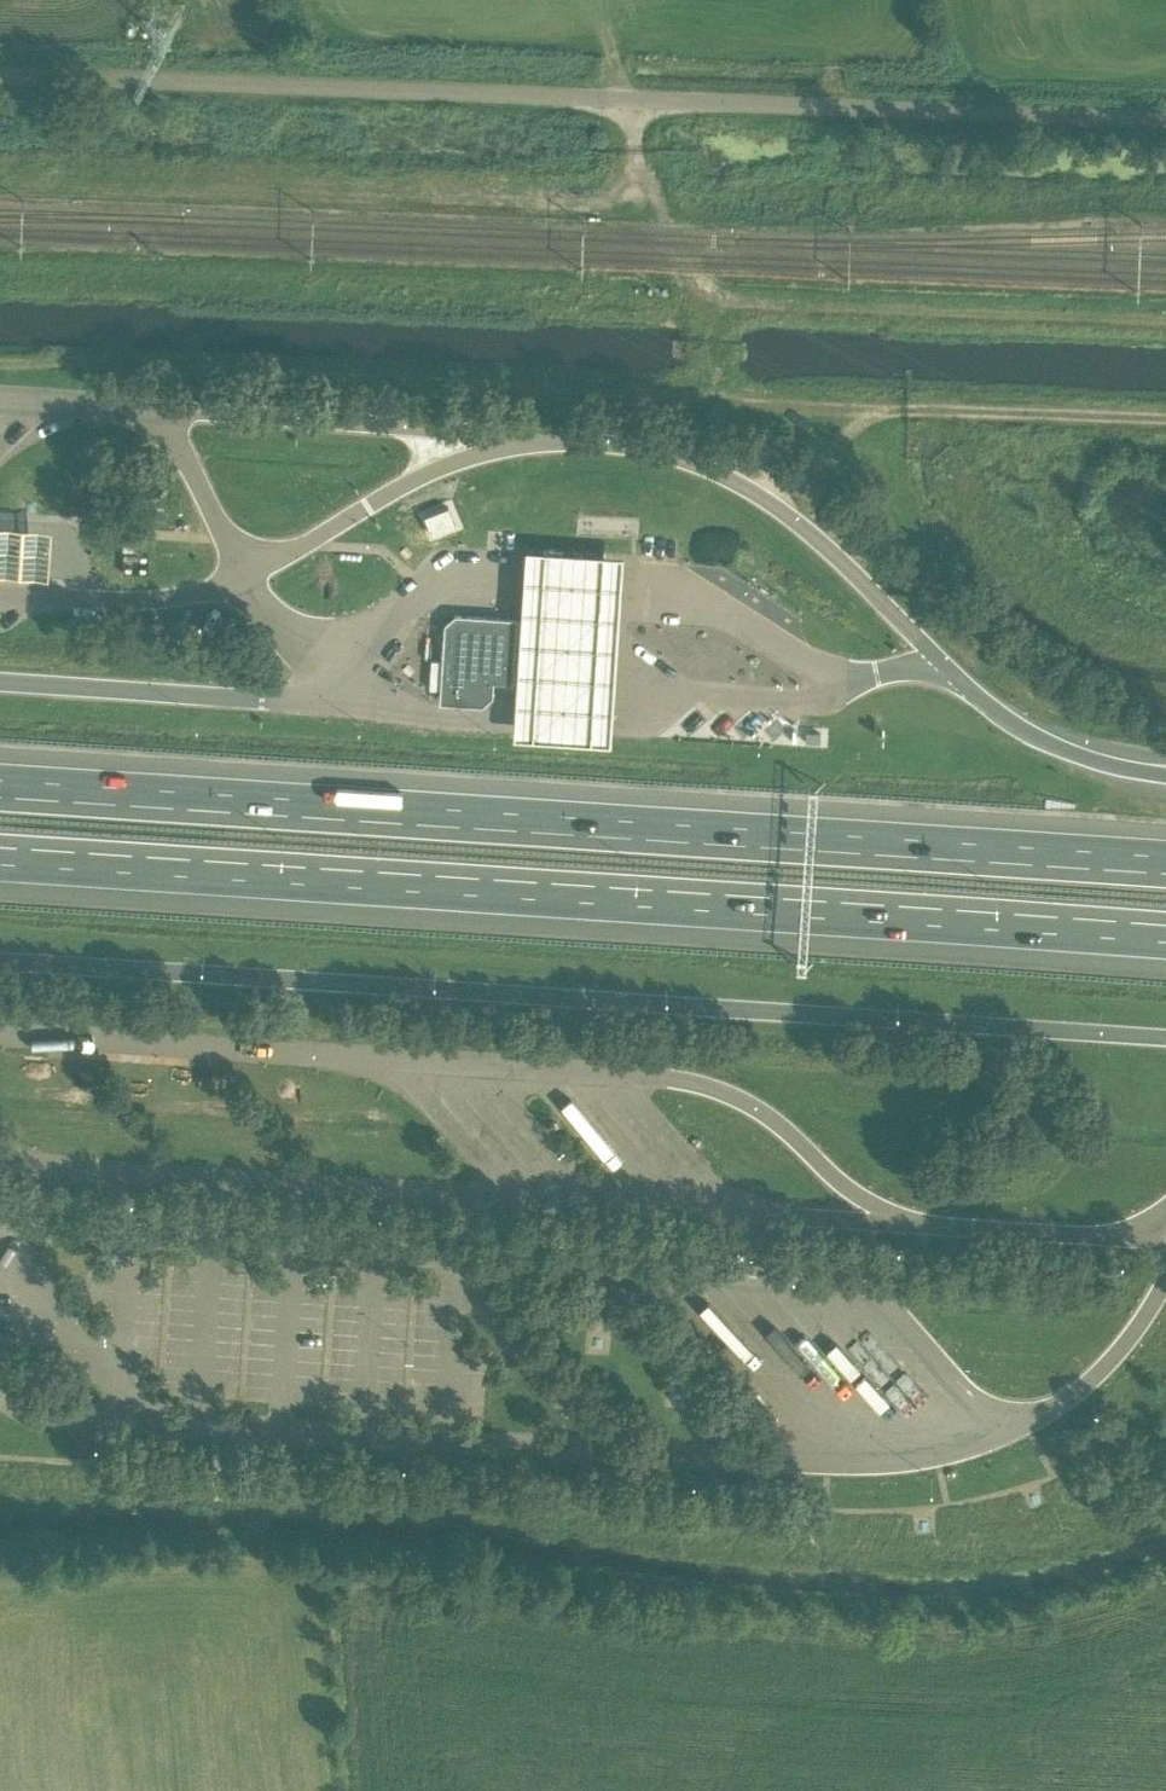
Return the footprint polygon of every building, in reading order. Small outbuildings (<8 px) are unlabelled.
[(424,515),(431,533),(456,523),(449,505),(424,515)] [(50,577),(52,554),(53,526),(0,524),(0,574),(50,577)] [(626,550),(530,545),(516,737),(614,743),(626,550)] [(512,681),(516,618),(456,613),(445,623),(445,630),(435,629),(435,641),(444,641),(441,700),(483,703),(493,694),(493,680),(512,681)]
